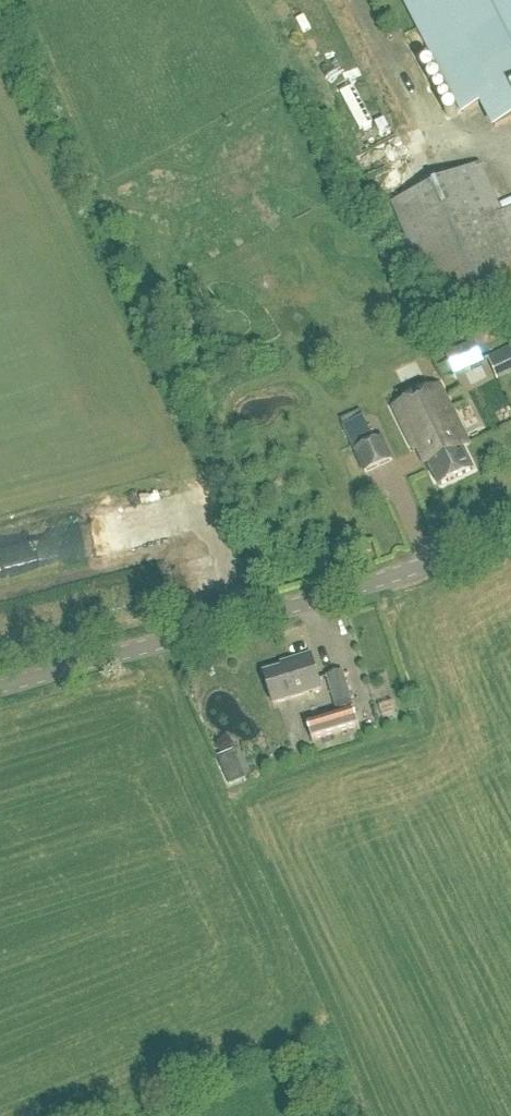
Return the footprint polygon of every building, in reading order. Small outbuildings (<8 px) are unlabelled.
[(510,121),(510,0),(405,0),(464,114),(482,104),(495,129),(510,121)] [(390,151),(370,159),(378,178),(398,169),(390,151)] [(504,215),(482,167),(393,206),(447,327),(510,299),(510,212),(504,215)] [(388,200),(411,187),(400,169),(378,182),(388,200)] [(483,364),(475,343),(446,356),(455,376),(483,364)] [(488,359),(497,380),(510,373),(510,349),(488,359)] [(404,374),(408,384),(427,376),(423,367),(404,374)] [(477,389),(494,381),(488,369),(472,376),(477,389)] [(414,452),(420,449),(439,488),(474,471),(464,449),(469,447),(441,389),(395,411),(414,452)] [(474,408),(463,412),(469,429),(480,425),(474,408)] [(363,473),(375,468),(393,460),(384,438),(374,442),(364,419),(343,428),(363,473)] [(292,663),(293,667),(265,676),(274,706),(322,691),(312,657),(292,663)] [(328,678),(338,713),(353,709),(343,674),(328,678)] [(308,728),(314,746),(326,743),(328,751),(340,748),(339,743),(347,741),(344,734),(352,732),(353,734),(363,731),(357,713),(308,728)]
